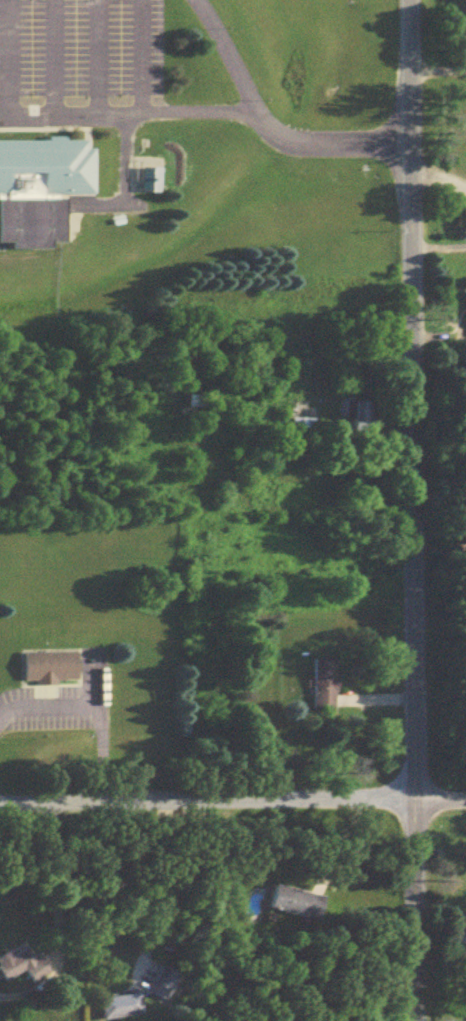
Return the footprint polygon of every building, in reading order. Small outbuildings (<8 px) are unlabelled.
[(7,198),(0,205),(0,247),(11,246),(15,251),(69,250),(68,199),(85,199),(84,153),(77,153),(77,143),(0,145),(0,198),(7,198)] [(346,409),(356,437),(372,431),(363,403),(346,409)] [(308,423),(287,423),(287,440),(308,440),(308,423)] [(81,657),(26,656),(26,687),(81,688),(81,657)] [(331,715),(331,664),(309,664),(309,715),(331,715)] [(327,898),(272,890),(269,912),(324,920),(327,898)] [(41,961),(35,965),(25,949),(0,964),(0,972),(8,985),(26,975),(32,987),(50,976),(41,961)] [(141,998),(100,1003),(103,1020),(126,1020),(144,1019),(141,998)]
